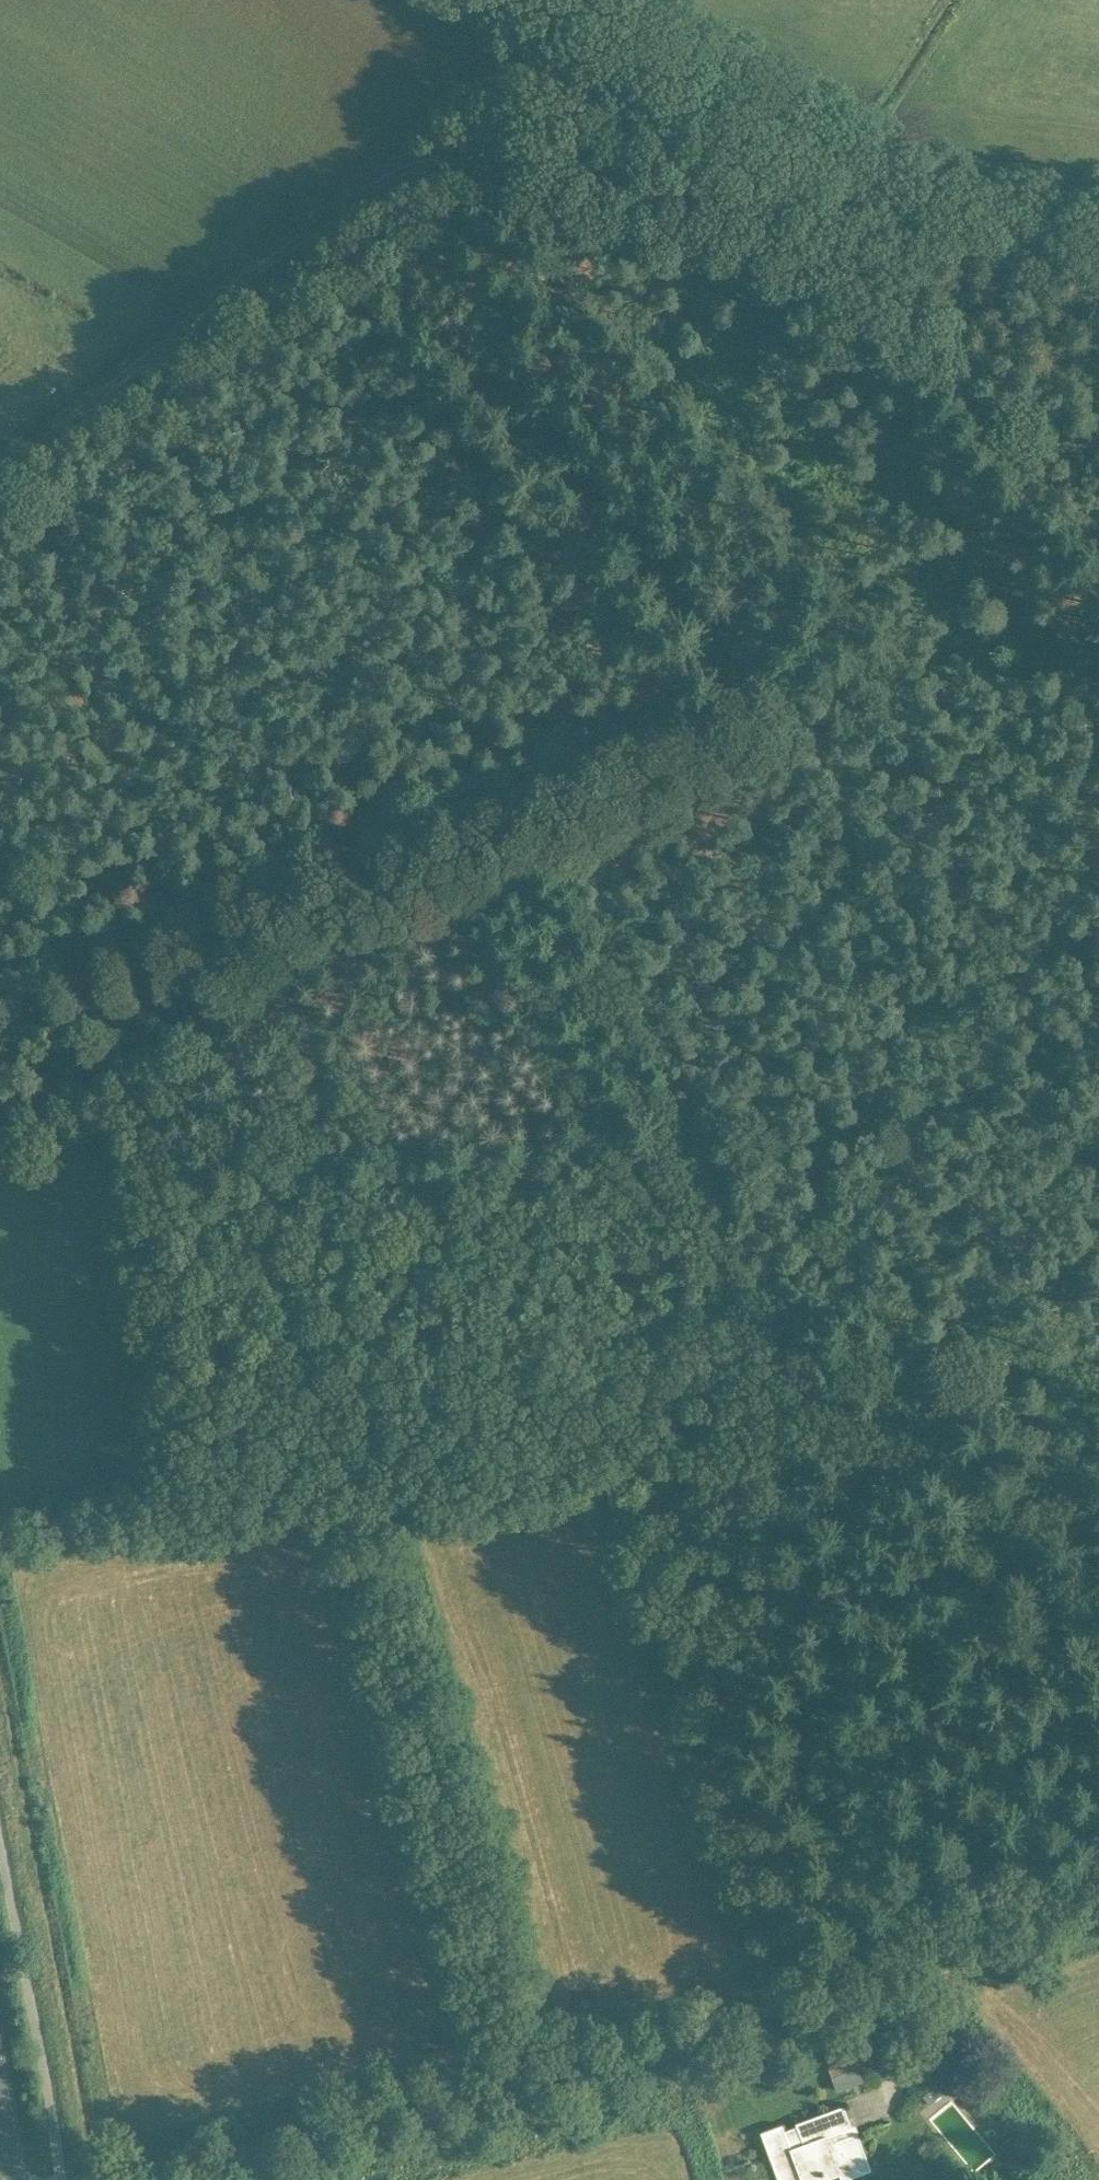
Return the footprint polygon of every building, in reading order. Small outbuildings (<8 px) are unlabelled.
[(832,2077),(838,2092),(865,2081),(860,2067),(832,2077)] [(945,2092),(938,2083),(922,2096),(930,2104),(945,2092)] [(804,2179),(837,2167),(842,2179),(845,2179),(872,2170),(859,2133),(851,2136),(848,2128),(852,2126),(845,2105),(796,2123),(797,2126),(785,2131),(783,2124),(761,2132),(779,2179),(804,2179)]
